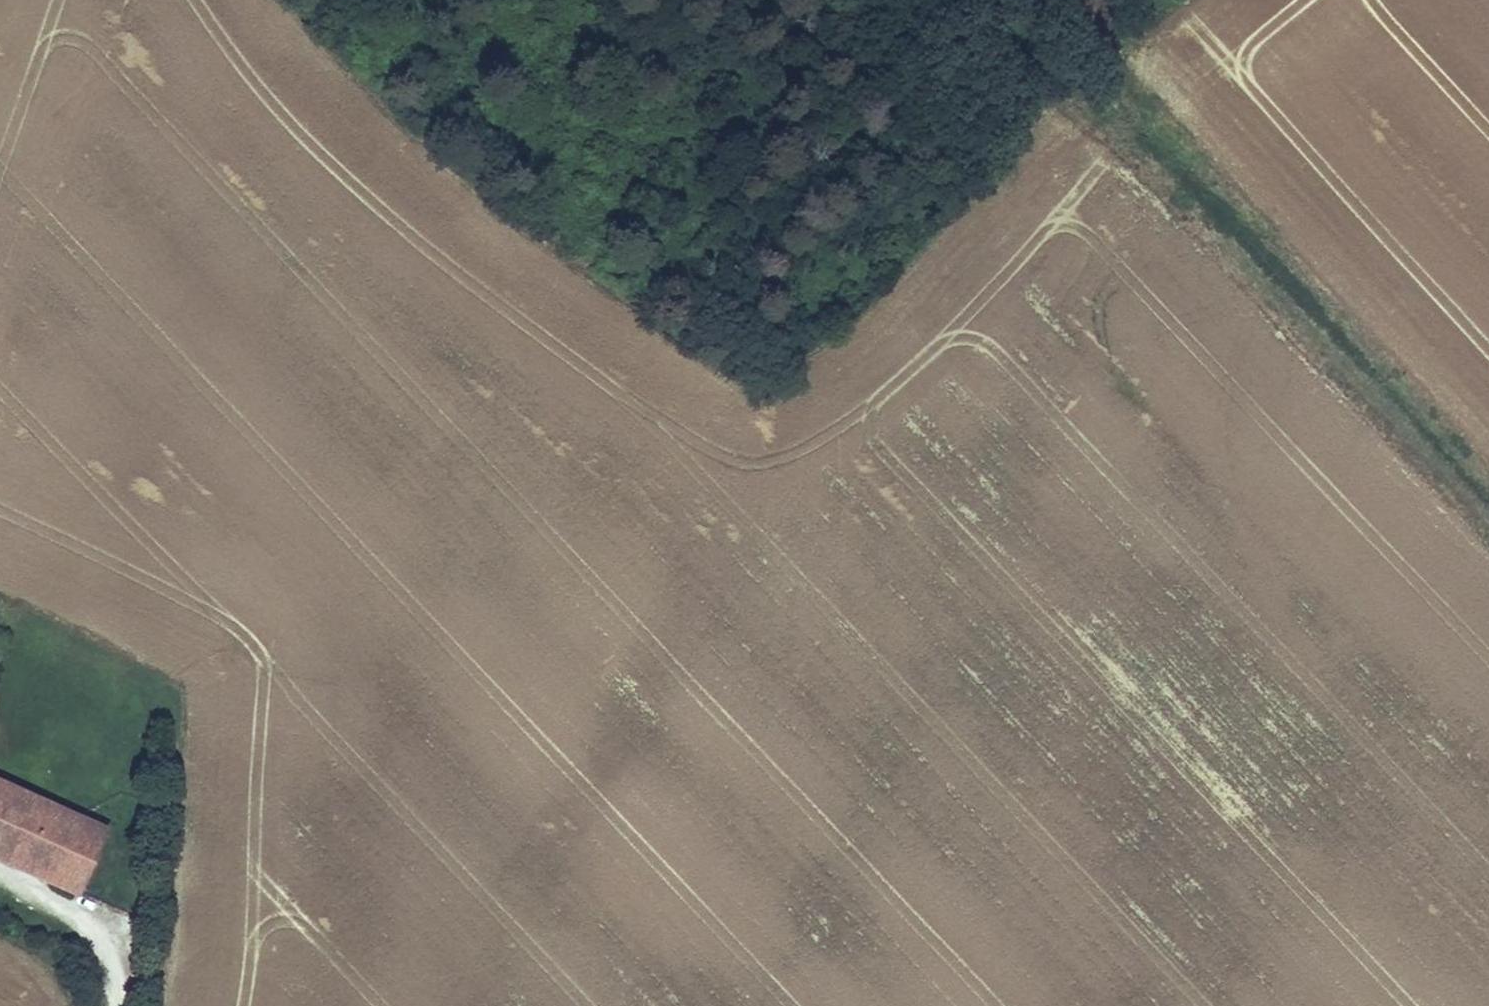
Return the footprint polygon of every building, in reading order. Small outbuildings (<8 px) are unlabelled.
[(0,792),(0,811),(48,833),(54,820),(94,839),(77,876),(106,889),(129,839),(5,781),(0,792)] [(100,902),(106,889),(77,876),(94,839),(54,820),(48,833),(0,811),(0,856),(100,902)]
